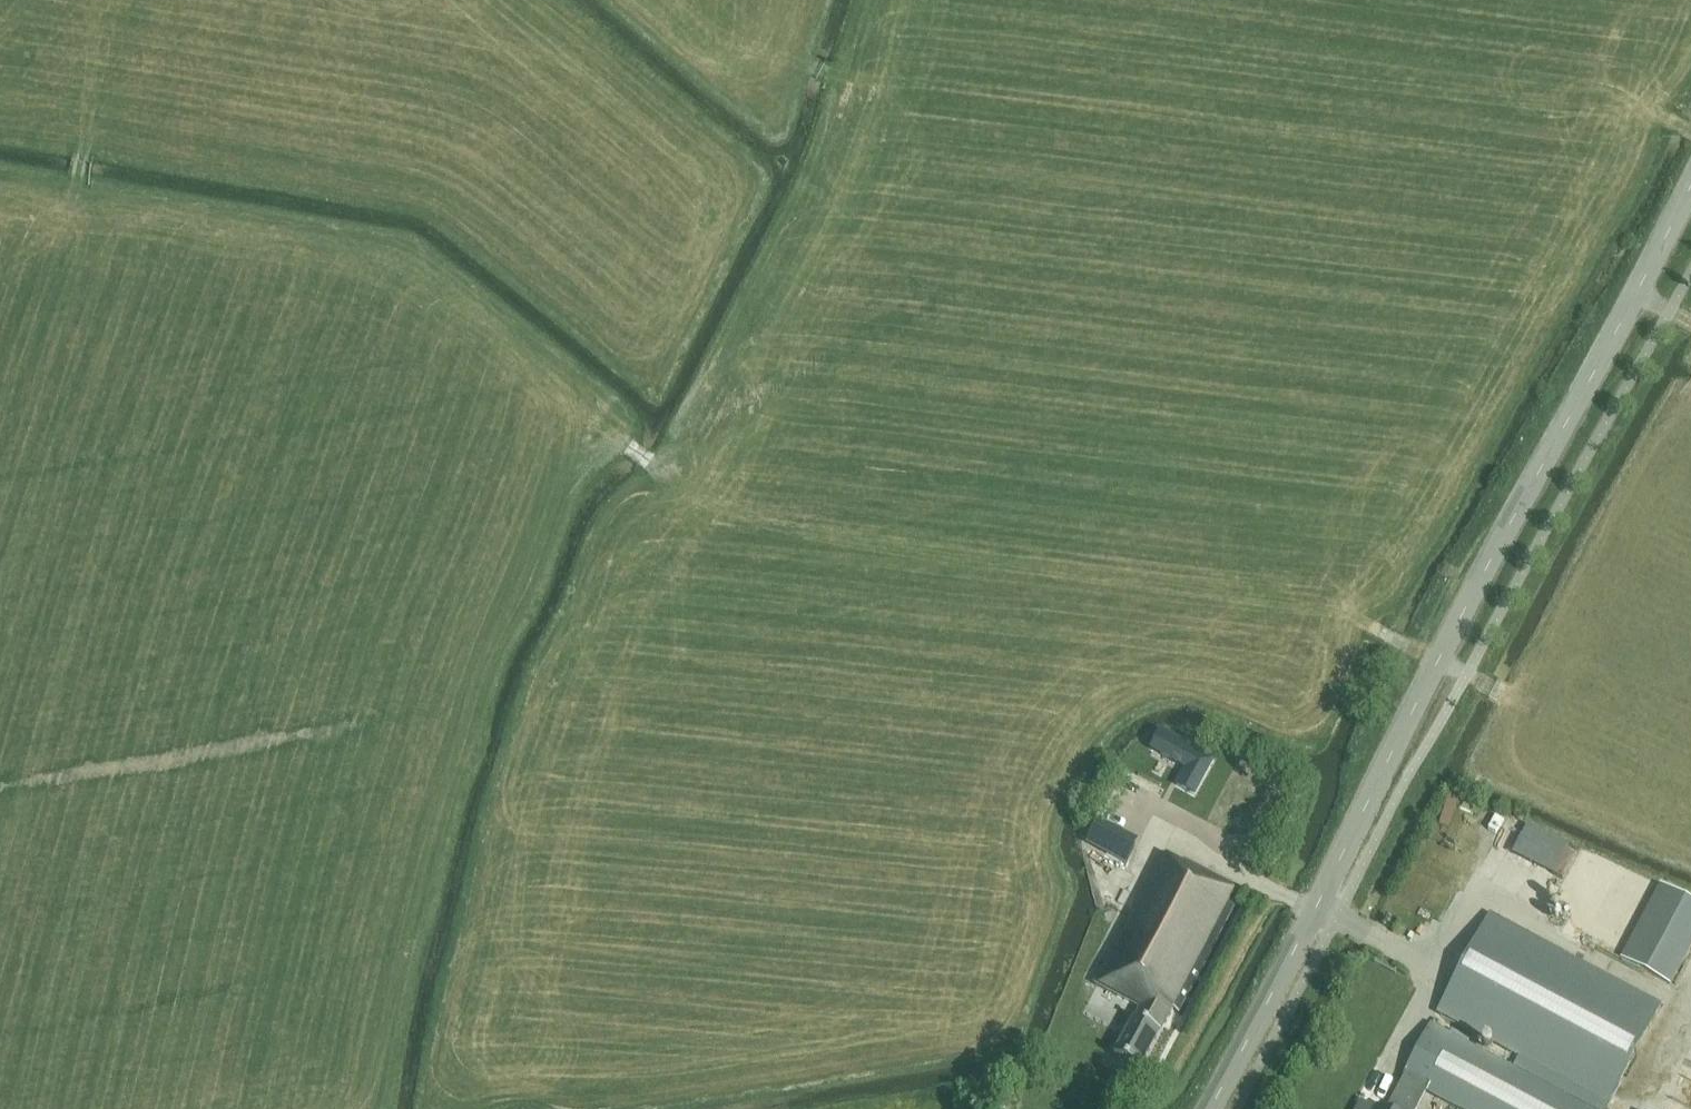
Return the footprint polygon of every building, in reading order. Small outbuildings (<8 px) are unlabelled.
[(1170,737),(1161,755),(1186,769),(1177,786),(1194,795),(1213,760),(1170,737)] [(1126,866),(1135,848),(1097,828),(1088,845),(1126,866)] [(1241,891),(1183,861),(1181,865),(1163,855),(1094,985),(1140,1009),(1114,1058),(1140,1071),(1172,1010),(1177,1013),(1241,891)] [(1690,946),(1690,903),(1660,887),(1621,959),(1670,985),(1690,946)] [(1661,1006),(1490,915),(1437,1013),(1519,1056),(1513,1067),(1431,1025),(1402,1079),(1403,1080),(1387,1108),(1416,1108),(1426,1091),(1458,1108),(1605,1108),(1661,1006)]
